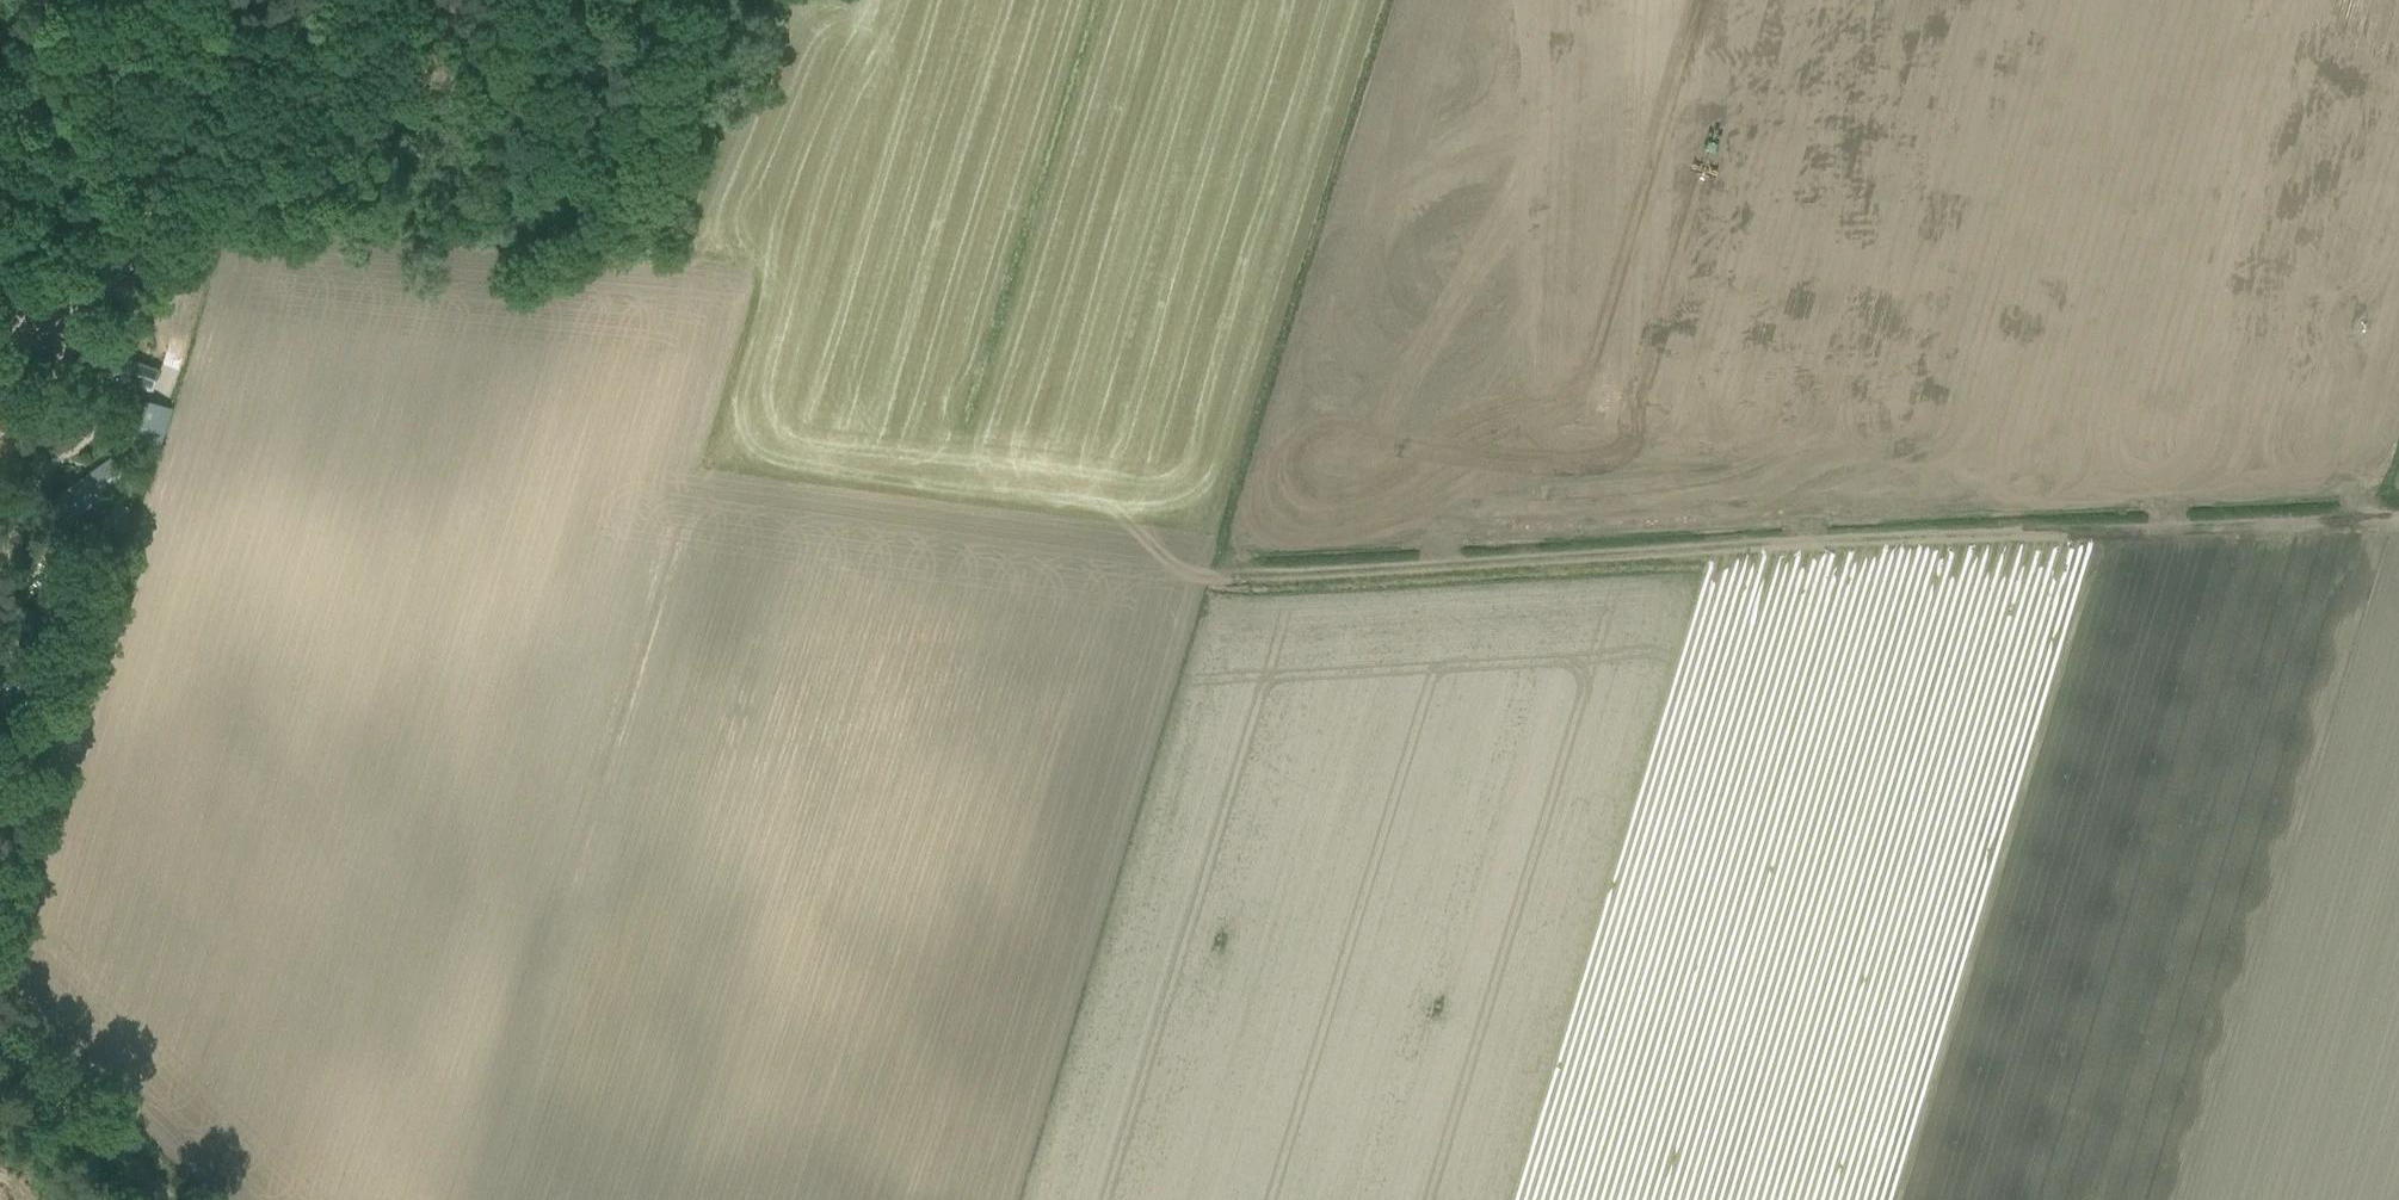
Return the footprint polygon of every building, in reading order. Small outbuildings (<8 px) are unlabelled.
[(107,373),(152,388),(159,369),(114,353),(107,373)] [(121,433),(124,434),(119,448),(140,455),(144,441),(153,444),(166,406),(134,395),(121,433)] [(111,458),(60,495),(48,504),(62,524),(125,479),(111,458)]
